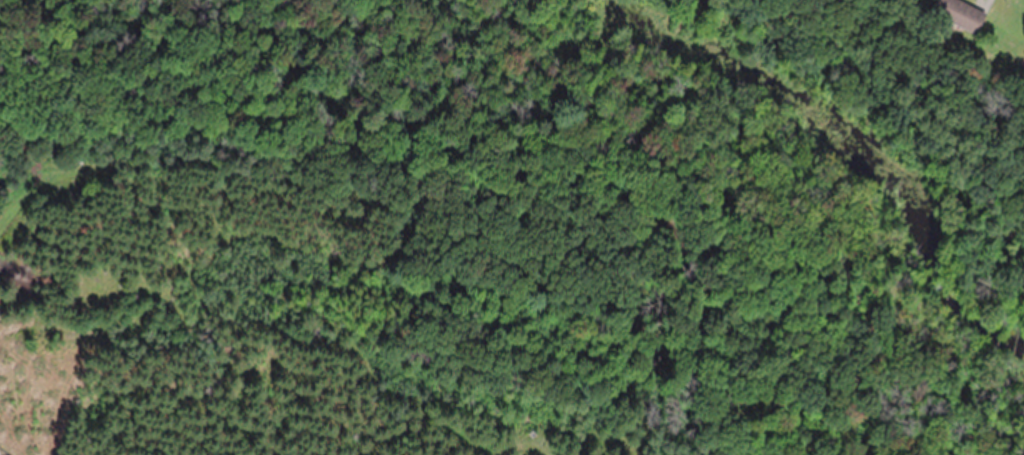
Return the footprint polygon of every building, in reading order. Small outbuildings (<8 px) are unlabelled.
[(993,14),(960,0),(940,0),(933,15),(984,36),(993,14)]
